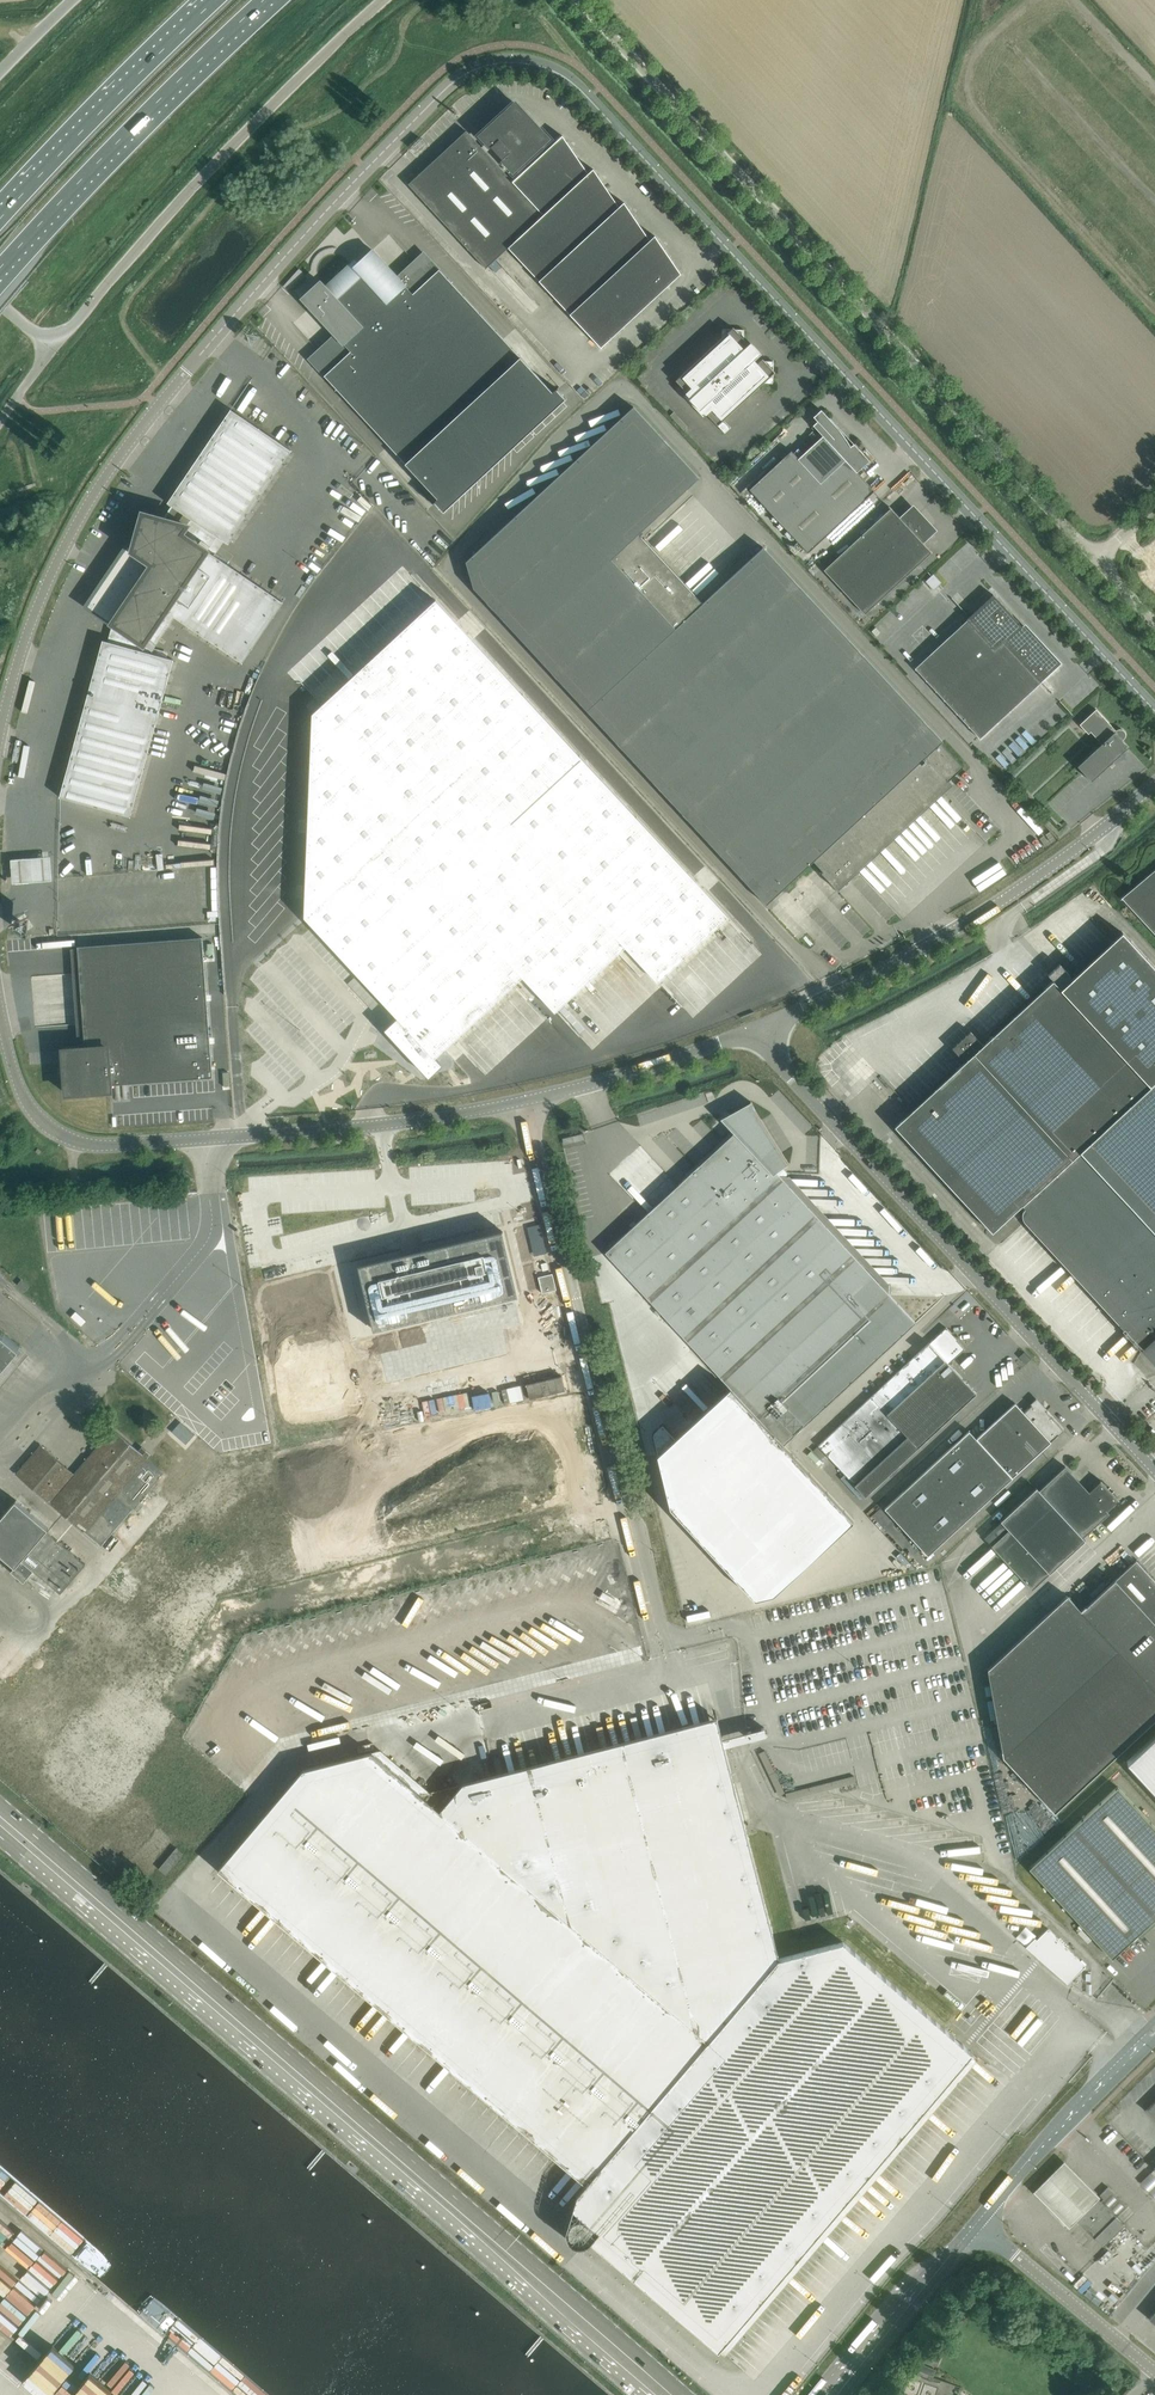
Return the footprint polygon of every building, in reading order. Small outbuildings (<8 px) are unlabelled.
[(547,150),(542,145),(548,139),(516,104),(481,136),(487,142),(482,147),(467,131),(409,184),(486,268),(509,248),(601,348),(681,274),(655,236),(650,240),(624,202),(619,207),(594,169),(589,174),(563,135),(547,150)] [(522,358),(448,278),(440,269),(414,293),(373,250),(342,279),(505,454),(566,398),(557,389),(553,391),(522,358)] [(444,511),(505,454),(342,279),(329,290),(321,281),(316,286),(302,299),(351,351),(325,376),(333,384),(407,464),(437,498),(435,501),(444,511)] [(744,349),(740,346),(746,341),(744,339),(744,330),(736,329),(734,327),(732,329),(723,329),(722,338),(676,380),(688,393),(685,396),(685,395),(684,396),(703,417),(704,416),(703,415),(706,413),(718,425),(764,383),(773,383),(773,374),(775,372),(774,370),(774,361),(765,361),(763,359),(757,364),(754,361),(762,354),(751,342),(744,349)] [(763,547),(703,603),(638,534),(699,478),(634,407),(467,562),(474,587),(587,710),(767,905),(814,861),(839,888),(840,887),(837,885),(853,870),(855,872),(943,791),(940,788),(963,767),(941,743),(943,741),(763,547)] [(228,544),(292,450),(231,409),(168,503),(172,506),(163,518),(144,513),(139,530),(144,533),(137,544),(135,544),(134,549),(129,548),(115,568),(114,568),(114,567),(113,567),(112,568),(111,568),(110,568),(110,569),(109,569),(109,570),(109,571),(109,572),(109,573),(109,574),(110,575),(110,576),(90,605),(114,621),(108,641),(103,640),(60,797),(130,816),(174,659),(153,654),(154,649),(175,617),(243,662),(283,602),(215,555),(224,541),(228,544)] [(779,521),(858,448),(855,445),(856,444),(856,443),(851,446),(847,439),(842,432),(836,425),(824,412),(816,420),(818,421),(813,425),(823,436),(799,458),(792,450),(750,489),(779,521)] [(857,472),(870,460),(858,448),(779,521),(808,553),(875,491),(857,472)] [(347,508),(358,518),(367,510),(355,499),(347,508)] [(912,509),(901,518),(891,507),(890,508),(891,508),(824,570),(865,614),(931,552),(932,553),(932,552),(922,541),(933,531),(928,526),(929,525),(918,513),(917,514),(912,509)] [(1024,624),(1022,626),(1019,623),(1019,622),(994,594),(967,619),(968,619),(915,668),(980,738),(1061,664),(1024,624)] [(728,916),(720,907),(436,600),(313,714),(305,916),(398,1016),(385,1029),(426,1074),(440,1061),(436,1057),(523,976),(555,1011),(625,946),(657,981),(728,916)] [(1119,729),(1117,729),(1116,730),(1096,709),(1080,724),(1088,733),(1091,731),(1102,743),(1078,766),(1092,781),(1117,757),(1115,755),(1120,750),(1122,753),(1128,747),(1122,740),(1124,739),(1124,738),(1125,737),(1126,736),(1126,735),(1126,734),(1125,732),(1125,731),(1124,730),(1123,730),(1122,729),(1121,729),(1120,729),(1119,729)] [(50,856),(10,859),(11,884),(51,881),(50,856)] [(1123,899),(1154,934),(1154,872),(1123,899)] [(4,935),(18,935),(19,914),(4,913),(4,935)] [(1131,942),(1123,933),(1076,976),(1075,975),(1073,977),(1060,964),(1049,975),(1054,980),(983,1045),(971,1031),(953,1048),(965,1062),(895,1126),(993,1232),(1022,1205),(1024,1207),(1023,1208),(1023,1210),(1022,1211),(1022,1212),(1022,1213),(1022,1214),(1022,1215),(1022,1217),(1022,1218),(1023,1219),(1024,1220),(1141,1347),(1140,1348),(1152,1361),(1154,1363),(1154,1364),(1154,967),(1131,942)] [(213,1077),(212,1065),(202,937),(78,946),(85,1048),(64,1050),(67,1093),(110,1090),(110,1085),(213,1077)] [(699,1165),(605,1252),(614,1261),(730,1387),(675,1438),(663,1425),(656,1431),(655,1432),(654,1434),(654,1435),(654,1436),(654,1438),(671,1507),(755,1599),(774,1594),(854,1520),(784,1445),(907,1330),(916,1322),(776,1172),(789,1164),(780,1152),(772,1140),(765,1127),(758,1114),(751,1101),(750,1102),(752,1105),(749,1105),(747,1106),(745,1107),(742,1108),(741,1110),(739,1112),(738,1114),(738,1117),(738,1119),(738,1122),(739,1124),(741,1126),(733,1133),(734,1134),(702,1168),(699,1165)] [(496,1227),(353,1264),(369,1328),(512,1291),(496,1227)] [(545,1266),(530,1270),(534,1286),(549,1282),(545,1266)] [(183,1299),(170,1301),(178,1341),(192,1338),(183,1299)] [(516,1304),(498,1308),(499,1315),(518,1311),(516,1304)] [(918,1447),(968,1401),(976,1393),(949,1363),(965,1349),(957,1340),(958,1339),(946,1327),(930,1342),(929,1342),(818,1445),(865,1495),(918,1447)] [(11,1357),(20,1345),(0,1328),(0,1369),(11,1357)] [(272,1380),(308,1558),(575,1504),(571,1485),(565,1487),(533,1328),(272,1380)] [(928,1555),(1055,1438),(1064,1430),(1037,1400),(1024,1412),(1015,1403),(976,1438),(969,1430),(885,1508),(928,1555)] [(142,1446),(139,1450),(113,1429),(75,1474),(41,1445),(17,1474),(84,1531),(85,1531),(101,1545),(148,1490),(151,1492),(159,1483),(156,1481),(163,1472),(147,1458),(151,1454),(142,1446)] [(1089,1492),(1065,1466),(1039,1490),(1037,1488),(1001,1521),(1002,1521),(985,1537),(992,1545),(1032,1590),(1085,1540),(1083,1537),(1109,1513),(1107,1511),(1118,1500),(1119,1500),(1101,1480),(1100,1480),(1101,1481),(1089,1492)] [(48,1527),(16,1501),(0,1520),(0,1552),(16,1566),(11,1571),(24,1581),(34,1569),(61,1593),(86,1564),(46,1530),(48,1527)] [(1136,1559),(1081,1610),(1067,1595),(988,1669),(1003,1756),(1055,1811),(1154,1719),(1154,1580),(1136,1559)] [(722,1738),(720,1729),(717,1717),(463,1782),(445,1804),(440,1810),(372,1752),(303,1769),(223,1863),(219,1869),(586,2183),(577,2194),(567,2227),(566,2229),(566,2230),(566,2232),(566,2234),(567,2236),(568,2237),(568,2239),(569,2240),(571,2242),(572,2243),(574,2244),(576,2245),(577,2245),(579,2245),(580,2245),(581,2245),(583,2245),(584,2245),(586,2244),(587,2244),(588,2243),(589,2242),(600,2251),(601,2249),(611,2258),(610,2260),(617,2263),(632,2275),(630,2277),(638,2280),(652,2293),(651,2295),(658,2298),(676,2313),(675,2315),(682,2318),(700,2334),(698,2335),(706,2338),(719,2349),(725,2354),(978,2058),(972,2052),(843,1941),(779,1958),(724,1746),(767,1735),(765,1727),(722,1738)] [(1127,1762),(1154,1792),(1154,1736),(1127,1762)] [(1117,1786),(1029,1868),(1112,1958),(1154,1918),(1154,1827),(1117,1786)] [(172,1846),(157,1869),(167,1875),(181,1852),(172,1846)] [(1048,1928),(1031,1945),(1068,1983),(1085,1966),(1048,1928)] [(1145,2109),(1146,2110),(1147,2110),(1154,2118),(1154,2100),(1147,2108),(1145,2109)] [(1038,2192),(1070,2224),(1076,2218),(1097,2198),(1065,2165),(1038,2192)] [(1139,2183),(1154,2198),(1154,2181),(1154,2180),(1149,2186),(1143,2180),(1139,2183)] [(1108,2186),(1100,2194),(1104,2198),(1112,2190),(1108,2186)] [(1103,2246),(1104,2245),(1125,2225),(1097,2198),(1076,2218),(1103,2246)] [(42,2308),(21,2338),(39,2351),(61,2322),(42,2308)] [(19,2375),(26,2367),(14,2356),(17,2353),(0,2338),(0,2358),(19,2375)] [(915,2361),(913,2367),(933,2376),(936,2370),(915,2361)] [(129,2384),(122,2380),(114,2391),(80,2366),(58,2394),(121,2394),(129,2384)]
